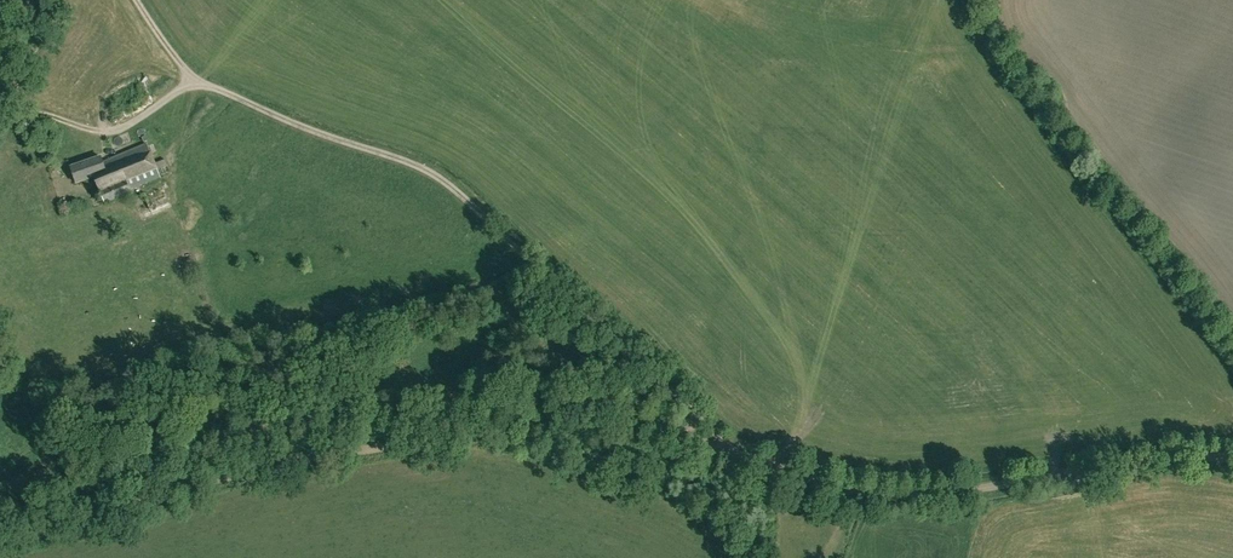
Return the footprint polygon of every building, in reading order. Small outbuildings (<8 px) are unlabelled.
[(150,75),(144,78),(151,89),(156,85),(150,75)] [(146,143),(102,162),(106,172),(94,176),(105,202),(130,192),(129,187),(160,175),(158,171),(168,165),(165,159),(155,163),(146,143)] [(102,162),(100,157),(71,167),(76,182),(94,176),(106,172),(102,162)] [(166,207),(162,192),(171,190),(167,178),(144,184),(145,190),(140,191),(145,212),(166,207)] [(146,215),(148,223),(169,218),(167,208),(152,211),(153,214),(146,215)]
